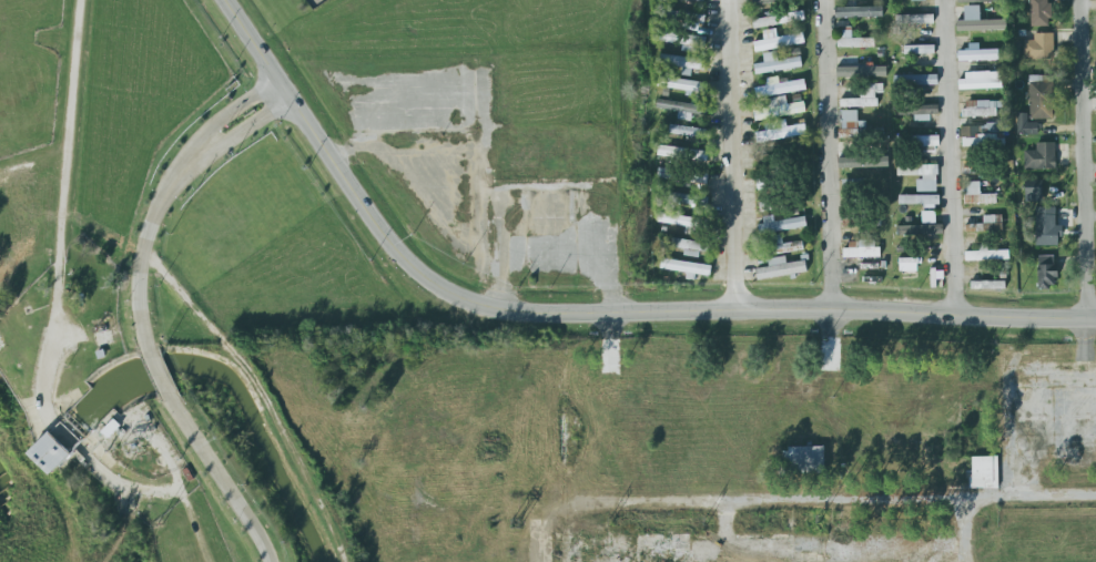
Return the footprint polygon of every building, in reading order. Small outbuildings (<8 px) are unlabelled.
[(1049,27),(1050,0),(1030,0),(1030,26),(1049,27)] [(1006,20),(979,20),(979,6),(963,6),(964,21),(956,21),(957,31),(1006,31),(1006,20)] [(835,18),(882,17),(882,7),(835,8),(835,18)] [(753,27),(805,22),(804,11),(752,16),(753,27)] [(702,15),(681,14),(680,29),(701,30),(702,15)] [(896,16),(896,25),(933,24),(933,15),(896,16)] [(874,38),(851,38),(851,27),(843,27),(843,38),(837,38),(837,47),(874,48),(874,38)] [(753,43),(755,53),(804,43),(803,33),(753,43)] [(1023,60),(1053,60),(1053,34),(1034,33),(1034,41),(1023,41),(1023,60)] [(957,61),(998,60),(998,50),(979,50),(978,44),(968,44),(968,51),(957,51),(957,61)] [(934,45),(903,46),(903,55),(934,54),(934,45)] [(800,57),(777,60),(776,52),(762,53),(763,63),(753,64),(754,73),(801,69),(800,57)] [(691,69),(703,70),(705,61),(661,54),(659,67),(682,70),(681,75),(690,77),(691,69)] [(886,66),(836,67),(837,78),(886,77),(886,66)] [(1003,73),(958,74),(958,90),(1003,89),(1003,73)] [(937,75),(893,76),(893,87),(938,86),(937,75)] [(1053,75),(1028,76),(1029,120),(1054,119),(1053,75)] [(707,82),(668,79),(667,89),(706,93),(707,82)] [(804,80),(754,87),(756,97),(806,90),(804,80)] [(840,107),(876,107),(876,93),(882,93),(882,84),(860,84),(860,99),(839,100),(840,107)] [(755,121),(805,111),(803,102),(787,105),(785,96),(760,101),(762,109),(753,111),(755,121)] [(658,99),(687,104),(687,102),(696,104),(696,105),(708,106),(708,112),(707,116),(692,115),(691,122),(677,120),(677,119),(676,117),(677,115),(678,115),(678,112),(657,109),(657,104),(658,99)] [(963,102),(963,118),(999,117),(998,100),(963,102)] [(914,122),(930,121),(929,114),(939,114),(938,104),(897,105),(898,116),(913,115),(914,122)] [(839,138),(866,138),(866,121),(857,121),(857,111),(839,111),(839,138)] [(1027,114),(1017,114),(1018,135),(1040,135),(1039,123),(1027,123),(1027,114)] [(987,134),(1004,133),(1004,123),(987,123),(987,134)] [(755,133),(804,124),(806,134),(757,143),(755,133)] [(705,128),(669,125),(668,135),(704,138),(705,128)] [(961,127),(961,147),(1004,146),(1003,135),(986,135),(985,126),(961,127)] [(895,134),(938,134),(938,140),(940,141),(940,145),(895,145),(895,134)] [(1055,143),(1036,143),(1036,151),(1024,151),(1024,170),(1055,169),(1055,143)] [(706,163),(708,152),(660,145),(658,155),(706,163)] [(838,157),(838,169),(888,168),(888,156),(838,157)] [(916,176),(916,192),(937,192),(936,165),(897,166),(897,177),(916,176)] [(758,189),(776,191),(778,176),(760,173),(758,189)] [(1042,201),(1042,181),(1024,181),(1025,202),(1042,201)] [(996,194),(980,195),(980,182),(963,182),(964,205),(996,204),(996,194)] [(707,206),(707,195),(671,194),(671,205),(707,206)] [(939,196),(898,195),(898,205),(939,205),(939,196)] [(1060,246),(1061,226),(1055,226),(1055,208),(1035,207),(1034,246),(1060,246)] [(657,222),(687,227),(686,233),(700,236),(703,219),(659,212),(657,222)] [(1002,232),(1002,215),(983,216),(983,224),(965,224),(965,232),(1002,232)] [(774,221),(773,216),(759,217),(761,233),(806,228),(805,218),(774,221)] [(896,227),(897,236),(943,234),(943,225),(896,227)] [(782,244),(781,236),(771,237),(773,251),(783,249),(783,253),(802,250),(801,241),(782,244)] [(708,253),(709,243),(671,239),(671,248),(684,249),(683,256),(698,257),(699,252),(708,253)] [(878,258),(878,241),(845,241),(845,257),(878,258)] [(1008,250),(965,252),(965,261),(1009,260),(1008,250)] [(1055,256),(1037,256),(1038,288),(1055,287),(1055,256)] [(767,259),(768,267),(756,269),(758,280),(806,273),(805,261),(786,263),(785,257),(767,259)] [(710,276),(711,266),(661,259),(660,270),(695,275),(695,274),(710,276)] [(917,259),(899,259),(898,272),(917,272),(917,259)] [(1005,282),(970,281),(970,289),(1005,290),(1005,282)] [(103,433),(110,440),(123,426),(116,420),(103,433)] [(31,454),(56,478),(76,455),(52,433),(31,454)] [(824,446),(787,447),(788,473),(825,473),(824,446)] [(998,489),(997,457),(971,457),(972,489),(998,489)]
